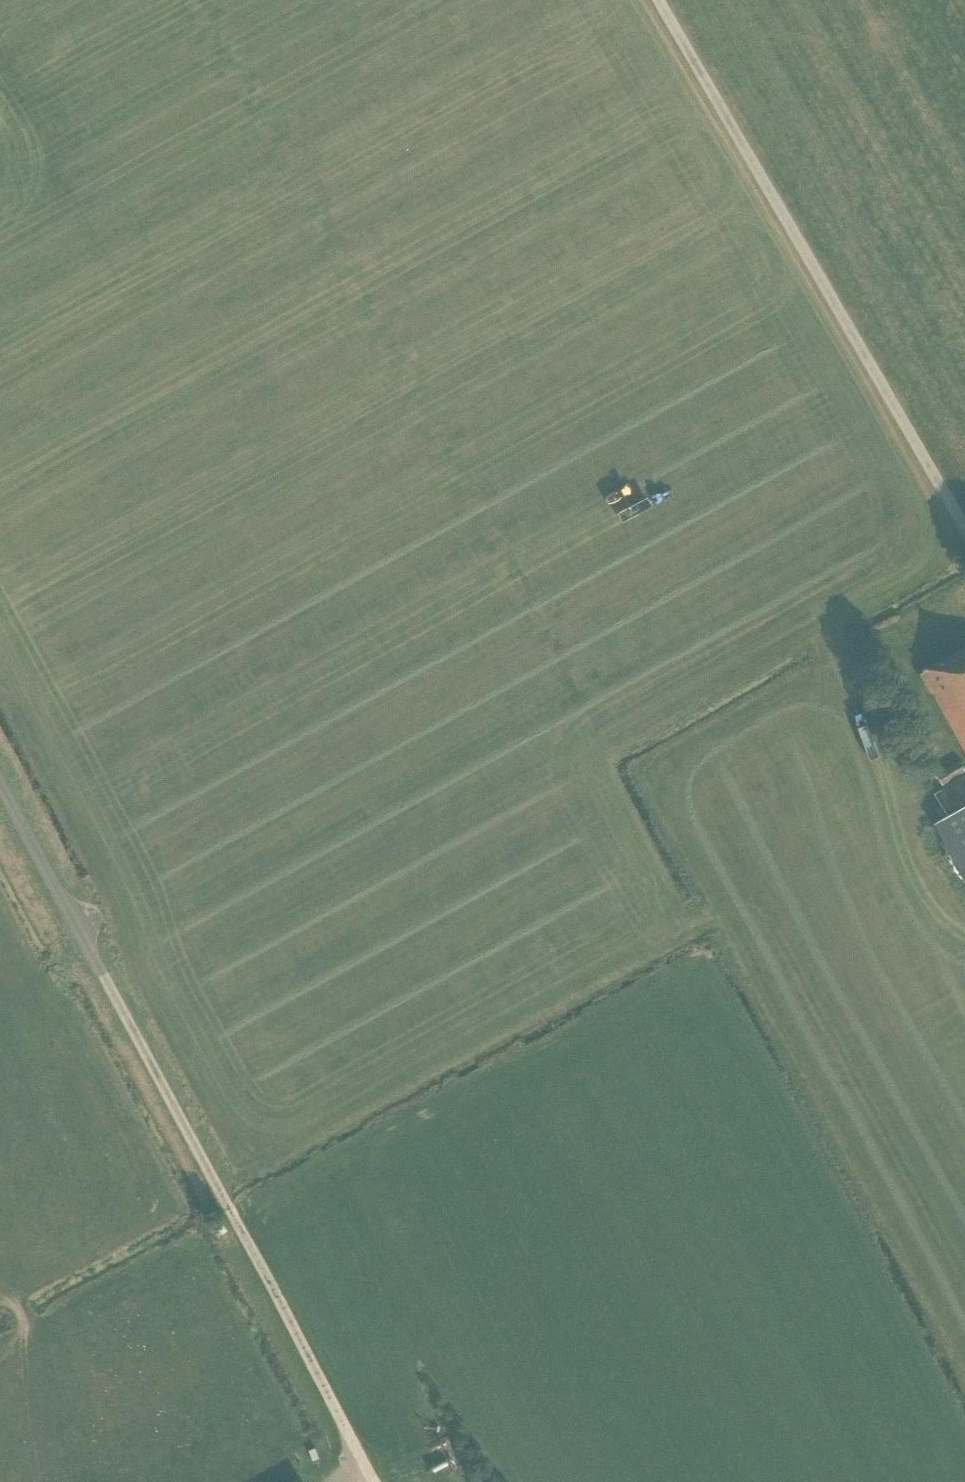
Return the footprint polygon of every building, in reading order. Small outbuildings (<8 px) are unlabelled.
[(919,673),(930,691),(932,689),(964,750),(964,648),(919,673)] [(964,773),(964,770),(961,762),(937,776),(943,786),(964,773)] [(935,824),(962,872),(964,870),(964,808),(935,824)]
